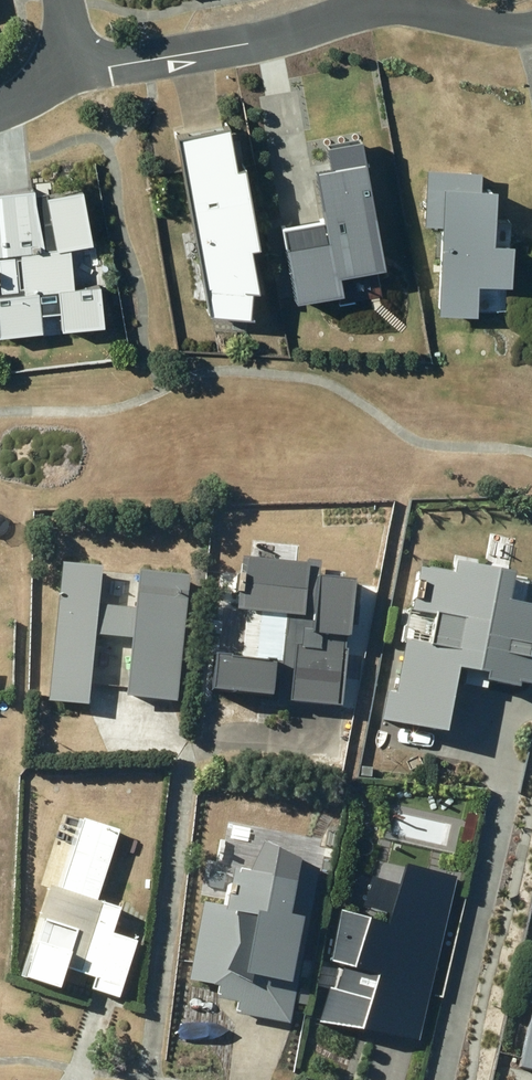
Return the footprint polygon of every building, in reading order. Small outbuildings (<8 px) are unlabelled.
[(211,109),(154,117),(182,302),(238,294),(211,109)] [(512,145),(504,147),(506,156),(514,154),(512,145)] [(280,227),(288,274),(333,266),(330,251),(374,243),(359,159),(326,165),(328,175),(316,177),(323,219),(280,227)] [(423,220),(421,307),(463,308),(464,281),(494,282),(495,235),(473,235),(475,179),(467,179),(467,163),(415,162),(414,220),(423,220)] [(79,182),(0,192),(0,306),(4,334),(97,323),(79,182)] [(92,564),(53,560),(39,701),(81,705),(88,632),(120,636),(115,693),(168,699),(180,573),(127,568),(124,606),(88,602),(92,564)] [(307,565),(245,560),(241,611),(261,613),(257,662),(218,658),(215,694),(275,699),(276,679),(281,679),(279,706),(289,706),(289,704),(343,708),(348,650),(346,650),(346,640),(352,640),(357,583),(322,580),(323,561),(308,560),(307,565)] [(441,560),(439,569),(408,564),(400,608),(420,611),(415,642),(393,638),(383,693),(375,691),(370,717),(431,730),(443,665),(470,671),(469,679),(505,686),(506,680),(527,684),(531,656),(531,583),(496,576),(497,571),(441,560)] [(364,756),(363,776),(405,779),(406,759),(364,756)] [(82,820),(60,890),(93,901),(115,830),(82,820)] [(240,1005),(238,1014),(288,1025),(316,889),(321,862),(263,850),(251,876),(236,873),(229,906),(206,901),(190,980),(220,986),(217,1000),(240,1005)] [(94,977),(91,988),(117,996),(135,941),(110,933),(118,909),(99,903),(78,972),(94,977)] [(43,920),(25,977),(57,988),(76,930),(43,920)] [(502,1066),(531,1074),(531,1004),(519,1001),(502,1066)]
